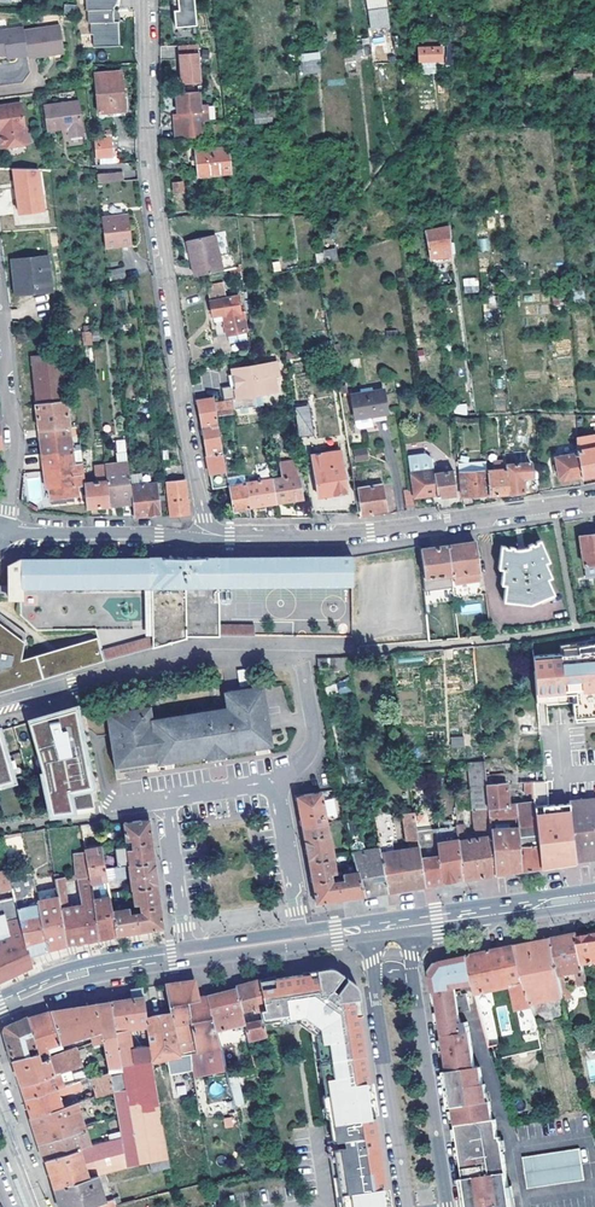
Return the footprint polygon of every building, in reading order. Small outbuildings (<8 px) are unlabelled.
[(87,11),(89,11),(89,23),(91,23),(92,35),(94,35),(95,47),(120,46),(119,22),(115,22),(115,20),(114,16),(114,12),(115,9),(116,7),(118,5),(120,3),(121,0),(87,0),(87,11)] [(196,26),(194,0),(177,0),(178,11),(174,11),(175,28),(196,26)] [(388,25),(387,6),(368,7),(369,26),(388,25)] [(48,52),(66,50),(63,27),(26,32),(29,55),(29,58),(48,56),(48,52)] [(1,55),(15,53),(16,57),(29,55),(26,32),(25,28),(0,32),(0,55),(1,55)] [(440,60),(440,48),(432,48),(432,41),(416,41),(417,61),(440,60)] [(201,55),(181,55),(182,84),(202,83),(201,55)] [(317,59),(303,61),(304,71),(318,70),(317,59)] [(592,78),(593,69),(574,69),(574,77),(592,78)] [(125,115),(120,77),(96,80),(100,118),(125,115)] [(176,127),(176,139),(192,138),(205,138),(206,138),(206,122),(206,107),(205,93),(202,93),(178,94),(179,114),(180,127),(176,127)] [(49,127),(61,125),(68,123),(68,127),(69,134),(83,132),(78,98),(45,102),(49,127)] [(1,130),(3,146),(27,142),(22,102),(0,105),(0,130),(1,130)] [(274,124),(272,107),(266,107),(266,113),(254,114),(255,126),(274,124)] [(211,142),(227,142),(226,125),(211,125),(211,142)] [(106,156),(114,155),(112,137),(101,137),(102,155),(106,156)] [(231,172),(228,146),(193,150),(196,175),(231,172)] [(34,251),(60,248),(52,171),(26,170),(34,251)] [(98,184),(123,181),(122,171),(97,174),(98,184)] [(182,190),(181,182),(173,183),(174,191),(182,190)] [(460,211),(458,205),(451,206),(453,213),(460,211)] [(102,219),(105,248),(132,245),(128,216),(119,217),(120,220),(115,220),(114,218),(102,219)] [(450,226),(433,229),(425,230),(430,257),(451,253),(449,240),(450,226)] [(194,274),(223,266),(214,232),(185,239),(194,274)] [(342,248),(321,252),(322,261),(343,257),(342,248)] [(47,257),(14,261),(17,292),(50,288),(47,257)] [(280,262),(273,263),(274,271),(282,270),(280,262)] [(110,277),(126,276),(125,267),(109,268),(110,277)] [(464,294),(479,292),(478,277),(462,278),(464,294)] [(223,286),(208,288),(214,315),(224,314),(228,334),(246,330),(242,312),(239,295),(226,298),(223,286)] [(217,336),(228,334),(224,314),(214,315),(217,336)] [(93,344),(91,331),(84,331),(85,345),(93,344)] [(27,332),(16,334),(17,341),(28,340),(27,332)] [(37,404),(68,401),(62,352),(31,356),(37,404)] [(289,363),(291,377),(309,374),(306,356),(293,358),(294,362),(289,363)] [(232,370),(234,380),(237,380),(238,385),(235,386),(222,388),(224,402),(234,400),(235,409),(258,405),(256,396),(279,392),(276,376),(280,375),(278,361),(232,370)] [(310,379),(309,374),(291,377),(292,382),(310,379)] [(378,423),(378,420),(388,419),(385,396),(353,401),(358,432),(358,434),(373,432),(372,424),(378,423)] [(209,455),(224,451),(222,438),(220,438),(216,417),(218,417),(217,413),(216,403),(215,399),(198,402),(205,434),(209,455)] [(216,403),(217,413),(236,410),(235,409),(234,400),(224,402),(216,403)] [(37,404),(39,428),(70,424),(68,401),(37,404)] [(311,403),(296,405),(301,434),(316,432),(311,403)] [(467,405),(456,406),(457,410),(464,414),(468,413),(467,405)] [(39,428),(42,452),(73,449),(70,424),(39,428)] [(577,437),(578,452),(582,476),(594,473),(594,434),(577,437)] [(127,457),(126,442),(113,444),(115,458),(127,457)] [(353,462),(368,461),(368,446),(353,447),(353,462)] [(75,464),(73,449),(42,452),(46,488),(49,488),(50,497),(78,493),(77,484),(84,483),(84,482),(82,463),(75,464)] [(340,450),(314,454),(318,495),(346,491),(340,450)] [(224,451),(209,455),(206,455),(213,488),(229,485),(224,451)] [(560,480),(582,476),(578,452),(556,456),(560,480)] [(494,470),(487,471),(489,494),(509,493),(506,464),(506,457),(505,454),(502,454),(502,461),(494,462),(494,470)] [(435,473),(433,460),(426,455),(410,457),(415,496),(438,494),(435,473)] [(506,464),(514,464),(514,456),(506,457),(506,464)] [(132,502),(130,485),(127,457),(115,458),(116,467),(105,468),(106,480),(109,504),(109,506),(132,502)] [(273,468),(274,477),(277,502),(302,497),(299,473),(296,459),(279,462),(281,476),(277,477),(276,468),(273,468)] [(459,473),(462,472),(487,471),(486,462),(459,464),(459,473)] [(494,462),(486,462),(487,471),(494,470),(494,462)] [(527,491),(526,477),(531,477),(529,462),(514,464),(506,464),(509,493),(527,491)] [(106,480),(105,468),(96,470),(98,481),(106,480)] [(40,471),(24,472),(26,502),(42,502),(40,471)] [(455,471),(435,473),(438,494),(438,497),(458,494),(455,471)] [(487,471),(462,472),(464,496),(489,494),(487,471)] [(250,507),(277,502),(274,477),(246,482),(250,507)] [(188,500),(185,478),(166,480),(170,514),(180,513),(189,512),(188,500)] [(84,483),(87,507),(109,504),(106,480),(98,481),(84,482),(84,483)] [(130,485),(132,502),(133,514),(146,513),(161,512),(157,482),(130,485)] [(229,485),(233,510),(250,507),(246,482),(229,485)] [(383,484),(359,487),(363,513),(387,510),(383,484)] [(416,512),(414,496),(404,498),(407,514),(416,512)] [(580,535),(584,565),(594,564),(594,533),(580,535)] [(522,546),(500,545),(498,569),(502,569),(501,584),(505,585),(503,600),(529,604),(554,594),(548,579),(552,577),(546,563),(550,561),(541,539),(522,546)] [(446,546),(450,574),(453,598),(481,594),(474,542),(458,544),(446,546)] [(425,577),(450,574),(446,546),(432,548),(421,550),(425,577)] [(21,559),(8,565),(9,597),(20,598),(20,586),(150,589),(151,614),(94,629),(97,638),(103,659),(104,660),(187,637),(186,634),(186,585),(218,585),(351,584),(352,555),(150,557),(150,560),(21,559)] [(218,625),(218,585),(186,585),(186,634),(218,634),(218,625)] [(0,620),(0,678),(17,673),(20,660),(24,639),(0,620)] [(218,634),(254,635),(255,626),(218,625),(218,634)] [(97,638),(58,649),(75,655),(92,650),(95,661),(103,659),(97,638)] [(587,642),(560,646),(561,654),(561,655),(579,654),(578,647),(588,646),(587,642)] [(533,656),(536,694),(545,693),(545,703),(546,705),(572,704),(573,718),(594,716),(594,708),(594,646),(588,646),(578,647),(579,654),(561,655),(561,654),(533,656)] [(20,660),(17,673),(0,678),(0,690),(11,687),(104,660),(103,659),(95,661),(92,650),(75,655),(58,649),(20,660)] [(320,672),(350,671),(350,670),(348,658),(317,659),(320,672)] [(348,679),(336,682),(339,694),(351,691),(348,679)] [(271,744),(262,688),(228,693),(231,709),(154,721),(161,761),(212,753),(259,746),(271,744)] [(545,693),(536,694),(536,704),(545,703),(545,693)] [(91,783),(75,706),(62,710),(42,716),(29,719),(43,765),(53,809),(72,807),(68,788),(91,783)] [(154,721),(152,706),(107,713),(116,768),(161,761),(154,721)] [(451,748),(464,747),(463,736),(450,737),(451,748)] [(11,777),(0,738),(0,780),(11,777)] [(466,824),(457,824),(462,879),(475,877),(495,874),(488,806),(486,783),(485,776),(484,760),(470,762),(476,839),(467,841),(466,824)] [(494,775),(494,782),(505,782),(505,774),(494,775)] [(531,781),(519,782),(519,785),(525,785),(525,792),(532,792),(531,781)] [(567,862),(578,860),(571,820),(570,802),(536,804),(534,781),(531,781),(532,792),(533,801),(539,867),(545,866),(567,862)] [(494,782),(486,783),(488,806),(508,804),(505,782),(494,782)] [(327,816),(322,791),(296,796),(303,828),(326,823),(325,816),(327,816)] [(578,860),(594,858),(594,857),(594,798),(570,800),(571,820),(578,860)] [(533,801),(515,803),(522,870),(529,868),(539,867),(533,801)] [(522,870),(515,803),(508,804),(488,806),(495,874),(500,873),(506,872),(509,872),(522,870)] [(132,840),(133,844),(152,842),(149,819),(123,823),(126,841),(132,840)] [(416,825),(424,885),(429,884),(439,883),(442,882),(462,879),(457,824),(457,819),(416,825)] [(326,823),(303,828),(309,861),(333,857),(334,856),(330,832),(328,833),(326,823)] [(407,850),(388,852),(382,853),(389,893),(408,888),(424,885),(416,825),(415,824),(403,825),(407,850)] [(351,833),(359,871),(364,895),(365,900),(377,897),(389,893),(382,853),(381,848),(367,851),(362,831),(351,833)] [(131,865),(155,862),(152,842),(133,844),(134,849),(130,849),(129,851),(131,865)] [(380,846),(381,848),(382,853),(388,852),(387,845),(380,846)] [(99,939),(93,899),(91,882),(86,850),(86,846),(81,847),(82,852),(76,853),(84,905),(71,907),(66,877),(56,878),(58,888),(59,894),(68,944),(86,941),(99,939)] [(107,869),(103,847),(86,850),(91,882),(108,879),(107,869)] [(127,865),(126,848),(116,849),(117,866),(127,865)] [(333,857),(309,861),(313,881),(331,877),(331,874),(334,874),(335,871),(333,857)] [(158,885),(155,862),(131,865),(114,868),(116,880),(131,878),(133,889),(134,889),(158,885)] [(114,868),(107,869),(108,879),(109,882),(116,880),(114,868)] [(2,890),(14,887),(11,877),(9,870),(0,872),(0,881),(2,890)] [(338,881),(341,899),(354,897),(364,895),(359,871),(344,873),(342,876),(343,880),(338,881)] [(21,891),(36,887),(33,872),(11,877),(14,887),(17,901),(23,899),(21,891)] [(331,877),(313,881),(314,889),(317,903),(329,901),(341,899),(338,881),(332,882),(331,877)] [(158,885),(134,889),(136,904),(139,906),(142,906),(142,911),(161,906),(158,885)] [(18,908),(17,901),(14,887),(2,890),(0,891),(0,913),(18,908)] [(39,901),(39,904),(48,949),(52,948),(68,944),(59,894),(58,888),(37,893),(39,901)] [(111,896),(93,899),(99,939),(114,936),(118,936),(114,913),(111,896)] [(24,904),(23,899),(17,901),(18,908),(19,909),(39,904),(39,901),(24,904)] [(21,917),(30,954),(39,952),(44,950),(48,949),(39,904),(19,909),(21,917)] [(161,906),(142,911),(143,915),(137,916),(140,932),(150,930),(164,927),(161,906)] [(114,913),(118,936),(136,933),(140,932),(137,916),(132,917),(132,913),(129,911),(114,913)] [(4,979),(28,968),(33,966),(30,954),(21,917),(0,923),(0,981),(4,979)] [(578,933),(585,963),(594,961),(594,933),(590,934),(590,930),(578,933)] [(551,939),(558,975),(577,971),(580,986),(590,984),(585,963),(578,933),(562,937),(551,939)] [(531,942),(514,945),(527,1003),(562,996),(558,975),(551,939),(531,942)] [(473,984),(476,996),(509,988),(514,1009),(528,1006),(527,1003),(514,945),(487,951),(466,955),(473,984)] [(462,1206),(511,1206),(509,1193),(506,1194),(500,1158),(499,1158),(497,1140),(494,1141),(491,1123),(489,1123),(486,1105),(484,1105),(481,1088),(479,1088),(476,1070),(471,1071),(464,1025),(457,1026),(455,1014),(450,1015),(444,994),(453,992),(452,989),(473,984),(466,955),(462,956),(440,960),(433,968),(427,976),(430,992),(432,992),(433,1017),(443,1083),(446,1101),(462,1206)] [(259,982),(266,1009),(263,1010),(263,1012),(265,1021),(265,1022),(273,1021),(274,1025),(296,1022),(300,1017),(316,1015),(317,1021),(310,1022),(312,1032),(313,1044),(325,1043),(329,1078),(323,1078),(325,1095),(329,1095),(331,1116),(328,1116),(331,1141),(326,1142),(334,1206),(386,1206),(377,1142),(356,1006),(352,982),(344,976),(335,971),(322,973),(288,978),(266,981),(259,982)] [(172,1012),(175,1023),(192,1020),(195,1035),(178,1039),(182,1056),(191,1055),(193,1054),(195,1052),(214,1049),(217,1061),(206,1064),(207,1069),(194,1071),(195,1080),(198,1096),(225,1089),(228,1103),(234,1102),(229,1079),(225,1058),(223,1047),(222,1047),(217,1030),(216,1030),(207,996),(199,998),(195,980),(181,982),(166,984),(172,1012)] [(238,989),(243,1013),(251,1012),(252,1015),(263,1012),(263,1010),(266,1009),(259,982),(259,980),(246,984),(236,987),(237,989),(238,989)] [(148,1027),(147,1017),(143,988),(136,989),(131,990),(132,999),(111,1001),(116,1037),(120,1064),(153,1061),(151,1044),(132,1047),(130,1030),(148,1027)] [(246,1026),(243,1013),(238,989),(237,989),(219,993),(207,996),(216,1030),(217,1030),(234,1026),(236,1030),(247,1028),(246,1026)] [(472,1008),(468,990),(457,993),(461,1010),(472,1008)] [(455,1014),(453,992),(444,994),(450,1015),(455,1014)] [(116,1037),(111,1001),(99,1003),(92,1004),(61,1010),(51,1011),(59,1038),(101,1032),(103,1039),(116,1037)] [(490,1008),(480,1011),(488,1046),(498,1044),(490,1008)] [(36,1016),(27,1019),(39,1057),(48,1054),(46,1047),(60,1042),(59,1038),(51,1011),(39,1015),(36,1016)] [(178,1039),(175,1023),(172,1012),(158,1015),(147,1017),(148,1027),(151,1044),(153,1061),(168,1058),(170,1075),(194,1071),(191,1055),(182,1056),(178,1039)] [(300,1017),(296,1022),(312,1032),(310,1022),(317,1021),(316,1015),(300,1017)] [(39,1057),(27,1019),(15,1024),(8,1026),(6,1030),(4,1033),(15,1067),(40,1061),(39,1057)] [(247,1028),(250,1040),(267,1036),(265,1022),(265,1021),(246,1026),(247,1028)] [(103,1039),(108,1066),(120,1064),(116,1037),(103,1039)] [(56,1074),(58,1073),(69,1070),(82,1066),(76,1048),(51,1057),(56,1074)] [(229,1079),(258,1073),(252,1050),(225,1058),(229,1079)] [(21,1084),(56,1074),(51,1057),(40,1061),(15,1067),(18,1076),(19,1080),(21,1084)] [(139,1164),(120,1064),(108,1066),(109,1073),(112,1092),(121,1137),(127,1168),(139,1164)] [(82,1066),(69,1070),(73,1084),(76,1083),(87,1080),(82,1066)] [(23,1090),(25,1098),(62,1087),(58,1073),(56,1074),(21,1084),(23,1090)] [(109,1073),(87,1080),(93,1098),(103,1095),(112,1092),(109,1073)] [(198,1096),(195,1080),(185,1082),(189,1106),(199,1104),(198,1096)] [(62,1087),(25,1098),(28,1106),(32,1116),(64,1106),(60,1094),(65,1095),(79,1090),(76,1083),(73,1084),(62,1087)] [(93,1098),(95,1104),(105,1101),(103,1095),(93,1098)] [(101,1121),(95,1104),(93,1098),(89,1099),(85,1100),(64,1106),(32,1116),(30,1117),(33,1127),(43,1159),(46,1158),(79,1149),(91,1146),(85,1127),(101,1121)] [(230,1114),(237,1113),(234,1102),(228,1103),(230,1114)] [(127,1168),(121,1137),(91,1146),(79,1149),(88,1179),(93,1177),(127,1168)] [(55,1188),(88,1179),(79,1149),(46,1158),(51,1174),(55,1188)] [(579,1149),(524,1163),(531,1194),(587,1180),(579,1149)] [(88,1179),(55,1188),(58,1200),(60,1206),(92,1206),(100,1205),(93,1177),(88,1179)] [(157,1196),(172,1192),(169,1182),(154,1186),(157,1196)]
